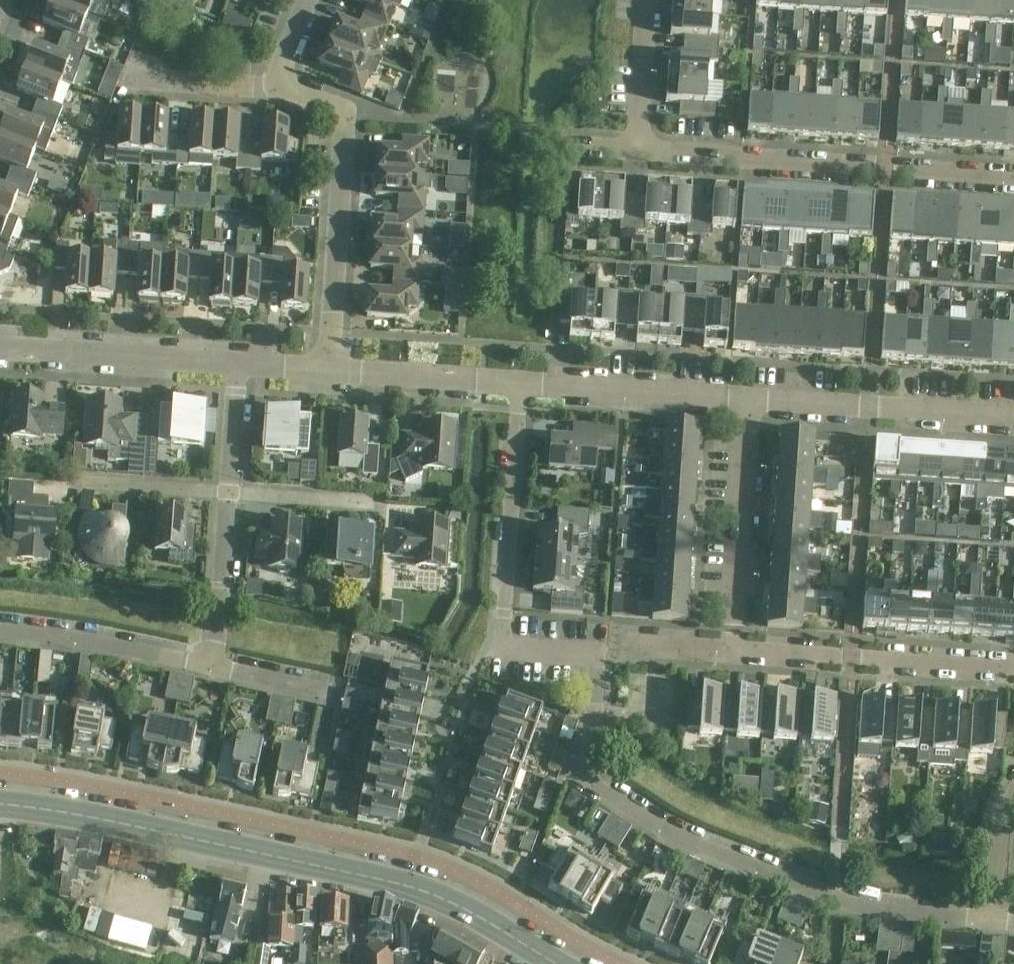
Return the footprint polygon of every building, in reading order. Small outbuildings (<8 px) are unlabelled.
[(87,16),(93,0),(52,0),(52,2),(87,16)] [(367,7),(362,18),(387,28),(395,8),(400,10),(404,0),(350,0),(367,7)] [(712,16),(713,0),(673,0),(672,14),(712,16)] [(778,10),(778,0),(756,0),(756,8),(778,10)] [(800,0),(778,0),(778,10),(794,11),(800,11),(800,0)] [(822,0),(800,0),(800,11),(794,11),(794,21),(804,22),(805,11),(821,13),(822,0)] [(844,0),(822,0),(821,13),(838,14),(843,14),(844,0)] [(847,25),(848,14),(864,16),(865,0),(844,0),(843,14),(838,14),(837,25),(847,25)] [(864,16),(886,17),(888,0),(865,0),(864,16)] [(928,0),(906,0),(904,18),(926,20),(928,0)] [(950,0),(928,0),(926,20),(943,21),(948,21),(950,0)] [(971,0),(950,0),(948,21),(943,21),(942,32),(953,33),(953,22),(969,23),(971,0)] [(993,0),(971,0),(969,23),(986,24),(991,24),(993,0)] [(1013,6),(1013,0),(993,0),(991,24),(986,24),(985,35),(996,36),(996,25),(1013,26),(1013,6)] [(87,16),(52,2),(43,24),(64,32),(60,44),(84,53),(89,41),(79,37),(87,16)] [(684,48),(719,51),(720,38),(710,37),(712,16),(672,14),(670,36),(685,37),(684,48)] [(379,49),(387,28),(362,18),(358,29),(337,21),(328,43),(364,57),(369,45),(379,49)] [(803,33),(804,22),(794,21),(793,32),(803,33)] [(846,36),(847,25),(837,25),(836,35),(846,36)] [(952,43),(953,33),(942,32),(942,43),(952,43)] [(995,46),(996,36),(985,35),(985,46),(995,46)] [(754,39),(753,50),(763,51),(764,40),(754,39)] [(328,43),(320,66),(341,74),(337,85),(361,94),(369,75),(376,77),(381,64),(364,57),(328,43)] [(34,47),(26,69),(61,83),(71,87),(84,53),(60,44),(55,55),(34,47)] [(884,59),(884,48),(874,47),(873,58),(884,59)] [(667,81),(707,83),(709,63),(718,63),(719,51),(684,48),(683,59),(669,58),(667,81)] [(913,50),(902,49),(902,60),(912,61),(913,50)] [(926,49),(925,62),(945,63),(946,51),(926,49)] [(753,56),(752,68),(762,68),(763,57),(753,56)] [(883,65),(873,64),(872,76),(882,76),(883,65)] [(911,78),(911,67),(901,66),(900,77),(911,78)] [(61,83),(26,69),(17,91),(38,99),(34,111),(58,120),(63,108),(53,105),(61,83)] [(789,90),(799,91),(800,80),(790,79),(789,90)] [(706,104),(707,83),(667,81),(666,103),(680,104),(679,116),(714,118),(715,105),(706,104)] [(832,93),(842,93),(843,83),(833,82),(832,93)] [(938,100),(948,101),(948,100),(949,90),(939,89),(938,100)] [(771,99),(769,134),(791,136),(793,101),(799,101),(799,91),(789,90),(788,101),(771,99)] [(982,92),(981,103),(991,103),(992,93),(982,92)] [(842,93),(832,93),(831,104),(815,102),(812,137),(834,139),(837,104),(842,104),(842,93)] [(747,133),(769,134),(771,99),(750,98),(747,133)] [(594,112),(606,112),(607,100),(595,100),(594,112)] [(937,111),(920,109),(918,145),(940,146),(942,111),(947,111),(948,101),(938,100),(937,111)] [(812,137),(815,102),(799,101),(793,101),(791,136),(812,137)] [(942,111),(940,146),(961,148),(963,112),(964,112),(964,103),(948,102),(947,111),(942,111)] [(961,148),(983,149),(985,114),(991,114),(991,103),(981,103),(980,114),(964,112),(963,112),(961,148)] [(858,105),(842,104),(837,104),(834,139),(855,140),(858,105)] [(880,107),(858,105),(855,140),(878,142),(880,107)] [(918,145),(920,109),(898,108),(896,143),(918,145)] [(0,135),(0,136),(35,150),(45,154),(58,120),(34,111),(29,122),(8,114),(0,135)] [(143,115),(141,153),(152,154),(152,165),(176,166),(178,140),(166,139),(168,116),(164,116),(165,112),(146,111),(146,115),(143,115)] [(106,135),(104,161),(116,162),(115,166),(140,168),(141,153),(143,115),(120,113),(118,136),(106,135)] [(983,149),(1004,151),(1006,115),(991,114),(985,114),(983,149)] [(1004,151),(1013,151),(1013,116),(1006,115),(1004,151)] [(178,140),(176,166),(189,167),(213,168),(213,159),(216,120),(192,118),(190,141),(178,140)] [(216,120),(213,159),(236,160),(236,170),(248,171),(250,145),(238,144),(239,121),(216,120)] [(250,145),(248,171),(261,172),(261,161),(297,164),(299,145),(287,144),(288,125),(264,123),(262,146),(250,145)] [(0,136),(0,162),(12,166),(8,178),(32,187),(37,176),(27,172),(35,150),(0,136)] [(378,149),(377,173),(415,175),(416,163),(427,164),(428,140),(402,139),(401,151),(378,149)] [(377,173),(375,197),(398,198),(397,210),(424,212),(425,191),(431,192),(432,177),(415,175),(377,173)] [(8,178),(3,189),(0,188),(0,213),(9,217),(18,195),(28,199),(32,187),(8,178)] [(579,219),(600,220),(602,180),(580,179),(579,193),(568,192),(565,227),(578,228),(579,219)] [(632,232),(635,197),(624,196),(625,182),(602,180),(600,220),(621,222),(620,231),(632,232)] [(667,225),(669,185),(647,184),(646,198),(635,197),(632,232),(645,233),(646,223),(667,225)] [(669,185),(667,225),(688,226),(687,236),(699,237),(702,202),(691,201),(692,187),(669,185)] [(714,202),(702,202),(699,237),(712,238),(713,228),(735,230),(737,190),(714,188),(714,202)] [(741,230),(763,231),(765,192),(743,190),(741,230)] [(785,233),(787,193),(765,192),(763,231),(779,233),(785,233)] [(806,234),(808,195),(787,193),(785,233),(779,233),(779,243),(789,244),(790,233),(806,234)] [(828,236),(830,196),(808,195),(806,234),(823,236),(828,236)] [(823,236),(822,246),(832,247),(832,249),(848,250),(849,237),(851,198),(830,196),(828,236),(823,236)] [(851,198),(849,237),(871,239),(874,199),(851,198)] [(889,240),(911,242),(914,202),(892,200),(889,240)] [(933,243),(936,203),(914,202),(911,242),(928,243),(933,243)] [(954,245),(957,205),(936,203),(933,243),(928,243),(927,254),(938,254),(938,244),(954,245)] [(976,246),(979,206),(957,205),(954,245),(971,246),(976,246)] [(997,248),(1000,208),(979,206),(976,246),(971,246),(970,257),(981,257),(981,247),(997,248)] [(1000,208),(997,248),(1013,249),(1013,209),(1000,208)] [(368,224),(366,243),(372,243),(372,245),(410,247),(411,235),(422,235),(424,212),(397,210),(396,222),(374,221),(373,224),(368,224)] [(6,254),(11,243),(20,221),(9,217),(0,213),(0,252),(6,254)] [(92,257),(91,257),(89,296),(113,297),(115,274),(126,275),(129,244),(104,242),(103,250),(92,249),(92,257)] [(788,255),(789,244),(779,243),(778,254),(788,255)] [(89,296),(91,257),(68,256),(69,245),(56,244),(55,270),(67,271),(65,294),(89,296)] [(142,245),(129,244),(126,275),(139,276),(137,299),(141,299),(140,303),(158,304),(158,300),(161,300),(163,262),(164,247),(163,249),(142,247),(142,245)] [(392,282),(419,284),(420,261),(409,260),(410,247),(372,245),(370,268),(393,270),(392,282)] [(832,249),(832,247),(822,246),(821,257),(831,258),(832,249)] [(272,259),(270,285),(282,286),(281,309),(305,310),(308,272),(295,271),(296,261),(287,251),(273,250),(272,259)] [(163,262),(161,300),(163,301),(163,305),(181,306),(182,302),(185,302),(187,279),(198,280),(200,254),(188,253),(164,251),(163,262)] [(6,254),(0,252),(0,275),(10,271),(15,258),(6,254)] [(200,254),(198,280),(211,281),(209,304),(212,304),(212,308),(230,309),(230,305),(233,305),(236,256),(213,255),(200,254)] [(937,265),(938,254),(927,254),(926,264),(937,265)] [(236,256),(233,305),(257,307),(258,284),(270,285),(272,259),(236,256)] [(739,257),(738,267),(748,268),(749,257),(739,257)] [(980,268),(981,257),(970,257),(970,267),(980,268)] [(869,276),(870,265),(859,264),(859,275),(869,276)] [(898,267),(888,266),(887,277),(897,278),(898,267)] [(738,273),(737,285),(747,285),(748,274),(738,273)] [(869,282),(858,281),(858,293),(868,293),(869,282)] [(417,307),(419,284),(392,282),(392,294),(369,293),(367,317),(405,320),(406,306),(417,307)] [(896,295),(897,284),(886,283),(886,294),(896,295)] [(591,340),(594,300),(574,299),(574,289),(561,288),(558,323),(570,324),(569,338),(591,340)] [(775,302),(785,303),(786,292),(775,291),(775,302)] [(615,327),(626,328),(628,293),(616,292),(615,301),(594,300),(591,340),(614,341),(615,327)] [(637,343),(658,345),(661,305),(641,303),(641,294),(628,293),(626,328),(638,329),(637,343)] [(819,294),(818,305),(828,306),(829,295),(819,294)] [(682,332),(693,333),(695,297),(683,297),(682,306),(661,305),(658,345),(681,346),(682,332)] [(695,297),(693,333),(705,333),(704,348),(726,349),(729,309),(708,308),(708,298),(695,297)] [(784,314),(785,303),(775,302),(774,313),(757,312),(754,352),(776,353),(779,313),(784,314)] [(923,312),(933,313),(934,302),(924,302),(923,312)] [(828,306),(818,305),(817,316),(800,315),(797,355),(819,356),(822,316),(827,317),(828,306)] [(966,315),(976,316),(977,305),(967,305),(966,315)] [(732,350),(754,352),(757,312),(735,310),(732,350)] [(903,362),(925,363),(928,323),(933,324),(933,313),(923,312),(923,323),(906,322),(903,362)] [(800,315),(784,314),(779,313),(776,353),(797,355),(800,315)] [(971,326),(976,327),(976,316),(966,315),(965,326),(949,325),(946,365),(968,366),(971,326)] [(843,318),(827,317),(822,316),(819,356),(841,358),(843,318)] [(866,319),(843,318),(841,358),(863,359),(866,319)] [(1009,318),(1009,329),(992,328),(989,368),(1011,369),(1013,329),(1013,319),(1009,318)] [(881,360),(903,362),(906,322),(884,320),(881,360)] [(949,325),(933,324),(928,323),(925,363),(946,365),(949,325)] [(989,368),(992,328),(976,327),(971,326),(968,366),(989,368)] [(44,398),(39,397),(36,394),(23,393),(20,396),(14,396),(11,437),(41,440),(41,436),(62,437),(64,409),(44,408),(44,398)] [(110,399),(99,399),(96,401),(88,401),(85,446),(108,447),(108,461),(130,463),(133,418),(119,417),(120,403),(113,402),(110,399)] [(205,400),(187,404),(186,408),(160,406),(158,443),(171,444),(171,445),(202,447),(205,400)] [(285,410),(267,404),(267,405),(264,451),(295,454),(295,453),(308,454),(311,416),(285,414),(285,411),(285,410)] [(369,422),(341,420),(338,456),(365,458),(363,476),(377,477),(379,449),(367,448),(369,422)] [(664,447),(698,449),(700,427),(651,423),(651,432),(665,433),(664,447)] [(402,460),(396,462),(406,482),(422,475),(423,469),(452,471),(456,426),(426,424),(425,437),(425,440),(419,440),(419,437),(403,436),(402,460)] [(582,440),(552,438),(552,441),(553,441),(553,439),(557,439),(555,467),(551,466),(551,464),(550,464),(550,468),(595,471),(597,450),(616,451),(617,429),(583,426),(582,440)] [(781,432),(780,455),(813,457),(814,444),(829,445),(830,436),(781,432)] [(896,482),(899,440),(889,440),(889,446),(875,445),(873,481),(891,482),(896,482)] [(901,483),(917,484),(920,448),(909,447),(909,441),(899,440),(896,482),(891,482),(890,494),(901,495),(901,483)] [(698,449),(664,447),(663,460),(649,459),(648,467),(697,471),(698,449)] [(920,448),(917,484),(934,485),(939,485),(942,449),(920,448)] [(939,485),(934,485),(933,497),(944,498),(944,486),(961,487),(963,451),(942,449),(939,485)] [(963,451),(961,487),(977,488),(982,488),(985,452),(963,451)] [(977,488),(976,500),(987,500),(1003,502),(1004,490),(1006,454),(985,452),(982,488),(977,488)] [(1004,490),(1013,490),(1013,454),(1006,454),(1004,490)] [(813,471),(813,457),(780,455),(778,476),(827,480),(827,472),(813,471)] [(301,463),(300,483),(316,484),(317,464),(301,463)] [(697,471),(648,467),(648,475),(662,476),(661,490),(695,492),(697,471)] [(826,488),(827,480),(778,476),(776,498),(810,500),(811,487),(826,488)] [(8,495),(7,512),(16,512),(16,519),(12,522),(12,528),(15,532),(14,541),(18,541),(18,546),(17,561),(50,563),(51,543),(54,543),(56,513),(56,510),(47,509),(43,509),(44,498),(33,497),(34,485),(9,483),(8,495)] [(695,492),(661,490),(660,503),(646,502),(645,510),(694,514),(695,492)] [(944,498),(933,497),(933,509),(943,509),(944,498)] [(809,514),(810,500),(776,498),(775,519),(824,523),(824,515),(809,514)] [(987,500),(976,500),(976,512),(986,512),(987,500)] [(123,567),(127,507),(126,507),(126,508),(112,507),(111,524),(86,515),(82,526),(81,534),(81,542),(83,549),(73,553),(73,554),(84,550),(88,555),(94,561),(100,564),(108,566),(123,567)] [(177,512),(155,510),(155,511),(158,512),(155,550),(170,552),(169,563),(194,565),(196,537),(184,536),(186,514),(177,513),(177,512)] [(537,529),(535,560),(576,563),(578,538),(588,537),(590,512),(558,510),(557,530),(537,529)] [(645,510),(645,518),(659,519),(658,533),(692,535),(694,514),(645,510)] [(823,531),(824,523),(775,519),(774,541),(807,543),(808,530),(823,531)] [(395,558),(416,559),(416,567),(445,569),(449,524),(419,522),(418,538),(412,538),(412,535),(396,534),(395,558)] [(259,533),(257,559),(270,560),(269,568),(277,569),(277,571),(280,574),(287,575),(291,572),(291,570),(300,570),(303,525),(290,524),(290,527),(278,526),(279,523),(273,523),(272,534),(259,533)] [(884,524),(870,523),(869,533),(883,535),(884,524)] [(360,527),(340,526),(340,531),(328,530),(325,566),(343,567),(343,571),(344,575),(346,578),(349,580),(352,582),(355,582),(369,583),(373,533),(360,533),(360,527)] [(692,535),(658,533),(657,546),(643,545),(642,553),(691,557),(692,535)] [(883,540),(869,540),(868,550),(882,551),(883,540)] [(774,541),(772,562),(821,566),(821,558),(807,557),(807,543),(774,541)] [(691,557),(642,553),(642,561),(656,562),(655,576),(689,578),(691,557)] [(576,563),(535,560),(533,591),(552,593),(551,613),(583,615),(584,591),(575,588),(576,563)] [(772,562),(770,584),(804,586),(805,573),(820,574),(821,566),(772,562)] [(927,585),(938,586),(938,574),(928,573),(927,585)] [(689,578),(655,576),(654,589),(640,588),(639,596),(688,600),(689,578)] [(970,588),(981,589),(981,577),(971,576),(970,588)] [(907,632),(910,596),(894,595),(895,583),(884,582),(883,594),(889,594),(886,636),(896,637),(896,631),(907,632)] [(803,600),(804,586),(770,584),(769,605),(818,609),(818,601),(803,600)] [(932,597),(937,598),(938,586),(927,585),(926,597),(910,596),(907,632),(929,633),(932,597)] [(975,600),(980,601),(981,589),(970,588),(970,600),(953,599),(950,635),(972,636),(975,600)] [(1013,591),(1013,603),(996,602),(994,638),(1006,639),(1005,644),(1013,645),(1013,591)] [(876,635),(886,636),(889,594),(883,594),(865,593),(863,629),(876,630),(876,635)] [(688,600),(639,596),(639,604),(653,605),(652,620),(686,622),(688,600)] [(950,635),(953,599),(937,598),(932,597),(929,633),(950,635)] [(994,638),(996,602),(980,601),(975,600),(972,636),(994,638)] [(817,617),(818,609),(769,605),(767,628),(801,630),(802,616),(817,617)] [(348,656),(346,666),(358,669),(361,659),(348,656)] [(90,685),(93,659),(81,658),(77,683),(90,685)] [(390,665),(386,687),(423,695),(428,673),(390,665)] [(177,703),(183,678),(170,675),(165,700),(177,703)] [(183,678),(177,703),(190,705),(195,680),(183,678)] [(418,717),(423,695),(386,687),(381,709),(418,717)] [(722,732),(725,732),(727,697),(724,697),(725,692),(702,690),(702,695),(689,694),(687,729),(699,730),(699,735),(722,737),(722,732)] [(344,701),(357,703),(359,693),(346,691),(344,701)] [(739,698),(727,697),(725,732),(736,733),(736,738),(759,739),(759,734),(762,735),(764,699),(762,699),(762,694),(739,693),(739,698)] [(8,748),(12,696),(0,695),(0,747),(8,748)] [(776,700),(764,699),(762,735),(773,735),(773,740),(796,742),(796,737),(799,737),(801,702),(799,702),(799,697),(776,695),(776,700)] [(34,698),(12,696),(8,748),(21,749),(22,746),(29,747),(34,698)] [(278,724),(284,700),(271,697),(266,722),(278,724)] [(507,697),(499,719),(535,732),(543,710),(507,697)] [(56,700),(34,698),(29,747),(37,748),(37,750),(52,752),(56,710),(55,710),(56,700)] [(813,703),(801,702),(799,737),(810,738),(810,743),(833,744),(833,740),(837,740),(839,704),(836,704),(836,699),(813,698),(813,703)] [(296,702),(284,700),(278,724),(290,727),(296,702)] [(355,713),(357,703),(344,701),(342,711),(355,713)] [(857,706),(855,741),(858,741),(858,746),(857,758),(880,760),(881,748),(881,743),(893,744),(895,708),(883,707),(884,703),(861,701),(861,706),(857,706)] [(895,708),(893,744),(895,744),(895,749),(918,750),(917,764),(928,765),(928,764),(929,764),(932,711),(920,710),(921,705),(898,704),(898,708),(895,708)] [(99,750),(111,752),(116,727),(103,724),(104,720),(103,719),(105,709),(81,705),(79,715),(78,715),(78,720),(76,720),(72,743),(74,743),(72,754),(97,758),(99,750)] [(928,765),(928,767),(954,768),(954,763),(966,764),(967,749),(969,713),(958,713),(958,708),(935,706),(935,711),(932,711),(929,764),(928,764),(928,765)] [(413,738),(418,717),(381,709),(376,730),(413,738)] [(972,714),(969,713),(967,749),(970,749),(969,754),(992,755),(992,750),(1005,751),(1007,716),(995,715),(995,710),(972,709),(972,714)] [(575,733),(578,723),(566,718),(562,728),(575,733)] [(162,773),(173,724),(149,719),(147,728),(146,728),(145,733),(133,730),(126,760),(148,765),(147,767),(151,769),(162,773)] [(528,752),(535,732),(499,719),(492,739),(528,752)] [(196,729),(173,724),(162,773),(163,773),(176,774),(178,774),(179,772),(200,776),(207,746),(194,743),(195,739),(194,739),(196,729)] [(409,759),(413,738),(376,730),(372,751),(409,759)] [(335,743),(348,746),(350,736),(337,733),(335,743)] [(237,748),(236,747),(235,752),(223,749),(216,780),(237,784),(237,786),(241,789),(253,793),(262,753),(261,753),(263,743),(239,738),(237,748)] [(520,772),(528,752),(492,739),(485,760),(520,772)] [(346,756),(348,746),(335,743),(333,753),(346,756)] [(281,757),(273,797),(284,798),(290,798),(290,796),(312,800),(318,770),(305,767),(306,763),(308,753),(284,748),(282,757),(281,757)] [(404,780),(409,759),(372,751),(367,772),(404,780)] [(551,760),(563,765),(567,756),(554,751),(551,760)] [(513,793),(520,772),(485,760),(477,780),(513,793)] [(560,775),(563,765),(551,760),(547,770),(560,775)] [(400,801),(404,780),(367,772),(362,793),(400,801)] [(326,785),(339,788),(341,778),(328,775),(326,785)] [(506,813),(513,793),(477,780),(470,800),(506,813)] [(337,798),(339,788),(326,785),(324,795),(337,798)] [(536,801),(549,806),(552,796),(540,792),(536,801)] [(395,823),(400,801),(362,793),(358,815),(395,823)] [(506,813),(470,800),(463,821),(499,833),(506,813)] [(545,815),(549,806),(536,801),(533,811),(545,815)] [(608,844),(621,822),(610,815),(597,837),(608,844)] [(499,833),(463,821),(455,842),(491,854),(499,833)] [(621,822),(608,844),(618,850),(632,829),(621,822)] [(23,848),(53,852),(56,833),(25,829),(25,831),(15,831),(14,846),(23,846),(23,848)] [(525,832),(522,842),(534,846),(538,837),(525,832)] [(56,833),(53,852),(53,858),(58,858),(54,876),(63,878),(60,898),(79,901),(83,884),(78,883),(65,882),(68,860),(77,861),(79,836),(56,833)] [(103,840),(79,836),(77,861),(68,860),(65,882),(78,883),(79,873),(96,875),(98,858),(100,858),(103,840)] [(534,846),(522,842),(519,851),(531,856),(534,846)] [(558,897),(569,904),(596,861),(576,848),(570,857),(570,856),(569,858),(558,851),(547,869),(558,876),(549,890),(558,896),(558,897)] [(596,861),(569,904),(581,911),(581,910),(591,916),(600,902),(611,909),(622,891),(611,884),(612,883),(611,883),(617,874),(596,861)] [(223,885),(210,940),(233,946),(247,890),(223,885)] [(270,918),(268,947),(286,948),(286,955),(292,955),(294,911),(295,892),(280,891),(277,890),(275,918),(270,918)] [(648,943),(667,899),(647,890),(643,900),(642,899),(626,936),(639,942),(640,940),(648,943)] [(294,911),(292,955),(293,955),(292,963),(304,963),(305,948),(303,948),(304,929),(314,929),(316,892),(298,891),(297,911),(294,911)] [(789,926),(798,902),(786,897),(777,921),(789,926)] [(368,927),(364,941),(369,942),(369,949),(392,948),(392,932),(389,932),(395,904),(383,901),(374,899),(372,906),(368,927)] [(667,899),(648,943),(655,946),(654,948),(666,954),(687,908),(667,899)] [(348,902),(321,901),(319,931),(334,932),(333,946),(345,947),(346,933),(347,933),(348,902)] [(809,906),(798,902),(789,926),(800,930),(809,906)] [(392,930),(392,932),(392,948),(393,963),(402,963),(402,955),(410,955),(408,933),(411,934),(416,922),(419,913),(401,906),(392,930)] [(687,961),(706,917),(687,908),(666,954),(679,960),(680,957),(687,961)] [(706,917),(687,961),(694,963),(710,963),(723,935),(722,935),(726,926),(706,917)] [(888,954),(891,929),(879,927),(876,952),(888,954)] [(904,930),(891,929),(888,954),(901,956),(904,930)] [(434,947),(436,948),(433,953),(453,963),(478,963),(485,951),(446,930),(443,935),(440,934),(436,935),(432,942),(434,947)] [(979,961),(991,962),(994,937),(982,936),(979,961)] [(781,946),(759,937),(754,949),(753,949),(752,953),(739,949),(734,963),(774,963),(781,946)] [(994,937),(991,962),(1004,963),(1007,938),(994,937)] [(781,946),(774,963),(801,963),(800,963),(804,954),(781,946)] [(366,949),(367,963),(393,963),(392,948),(369,949),(366,949)]
